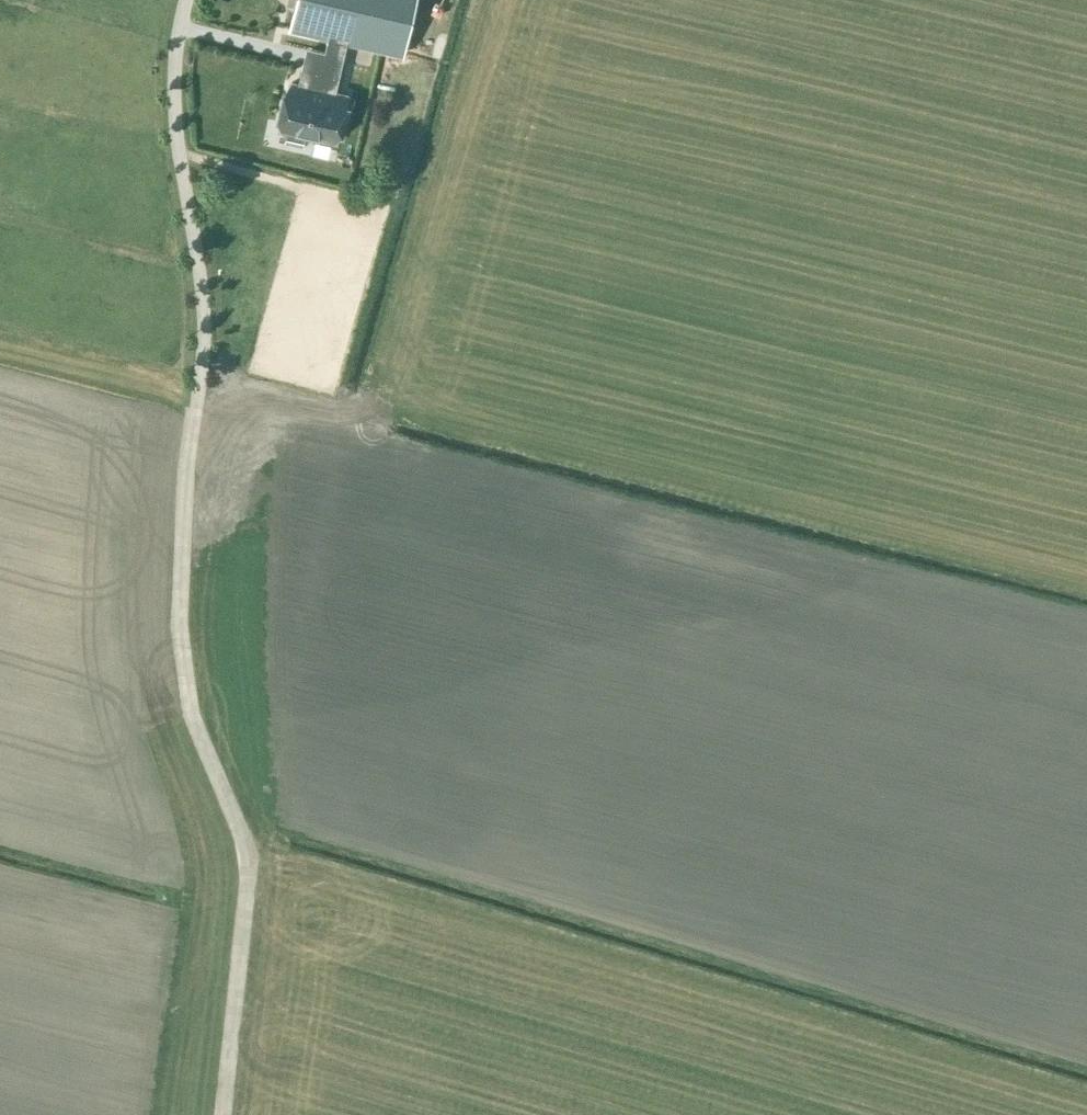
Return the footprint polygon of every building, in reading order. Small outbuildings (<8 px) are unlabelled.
[(402,55),(415,0),(295,0),(289,29),(327,38),(324,51),(305,47),(297,84),(290,83),(280,128),(287,130),(284,143),(303,147),(306,134),(334,141),(344,95),(334,93),(346,42),(402,55)] [(427,52),(434,26),(419,22),(412,47),(427,52)]
